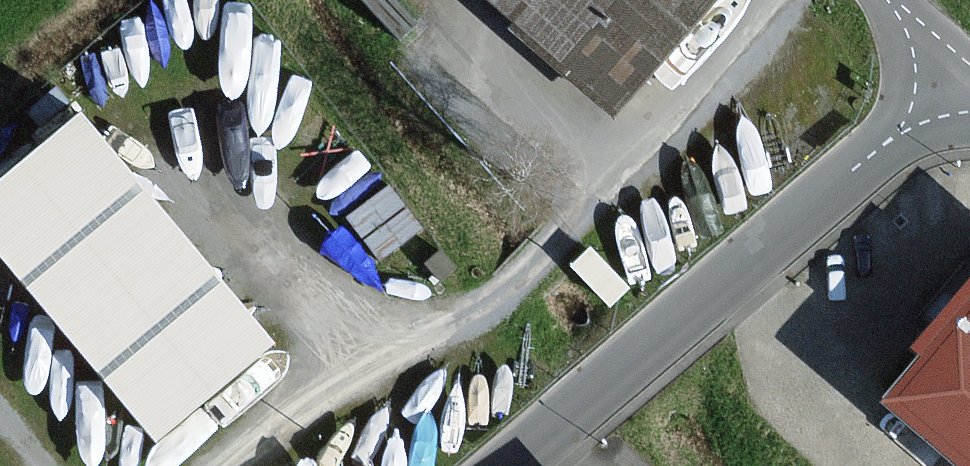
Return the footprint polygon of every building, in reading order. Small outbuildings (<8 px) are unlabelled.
[(614,102),(703,0),(496,0),(514,15),(564,59),(614,102)] [(80,119),(0,185),(0,246),(156,434),(266,344),(80,119)] [(958,321),(889,399),(966,465),(969,465),(969,307),(958,321)]
